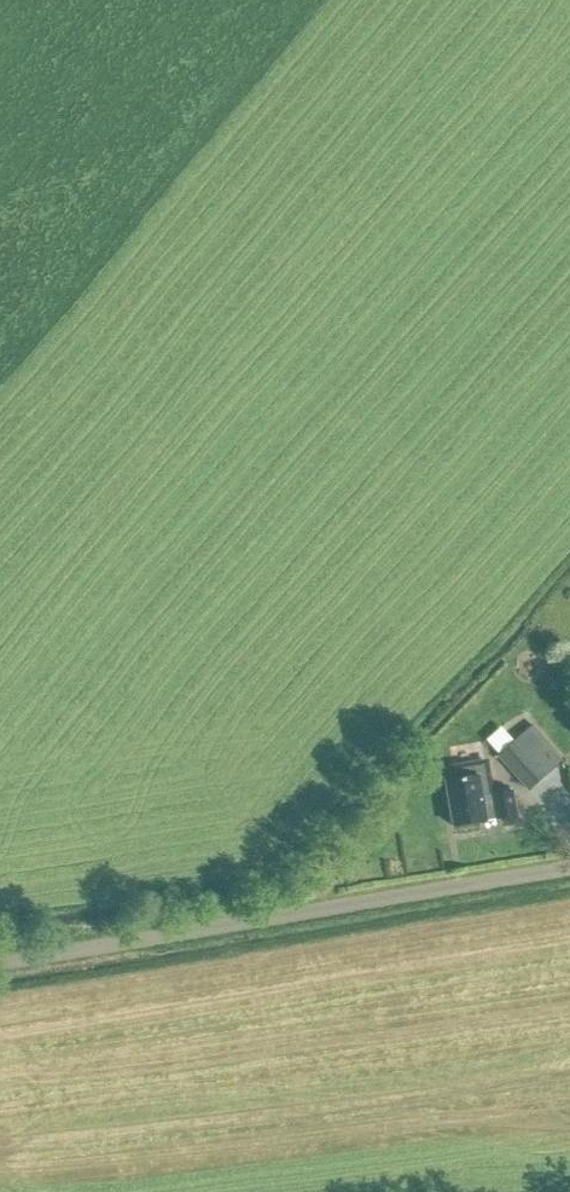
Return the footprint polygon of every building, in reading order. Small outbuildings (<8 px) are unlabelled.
[(562,759),(533,726),(515,742),(543,775),(562,759)] [(515,742),(498,756),(526,790),(543,775),(515,742)] [(487,759),(451,765),(448,766),(451,779),(444,780),(452,826),(518,815),(513,790),(493,793),(487,759)]
